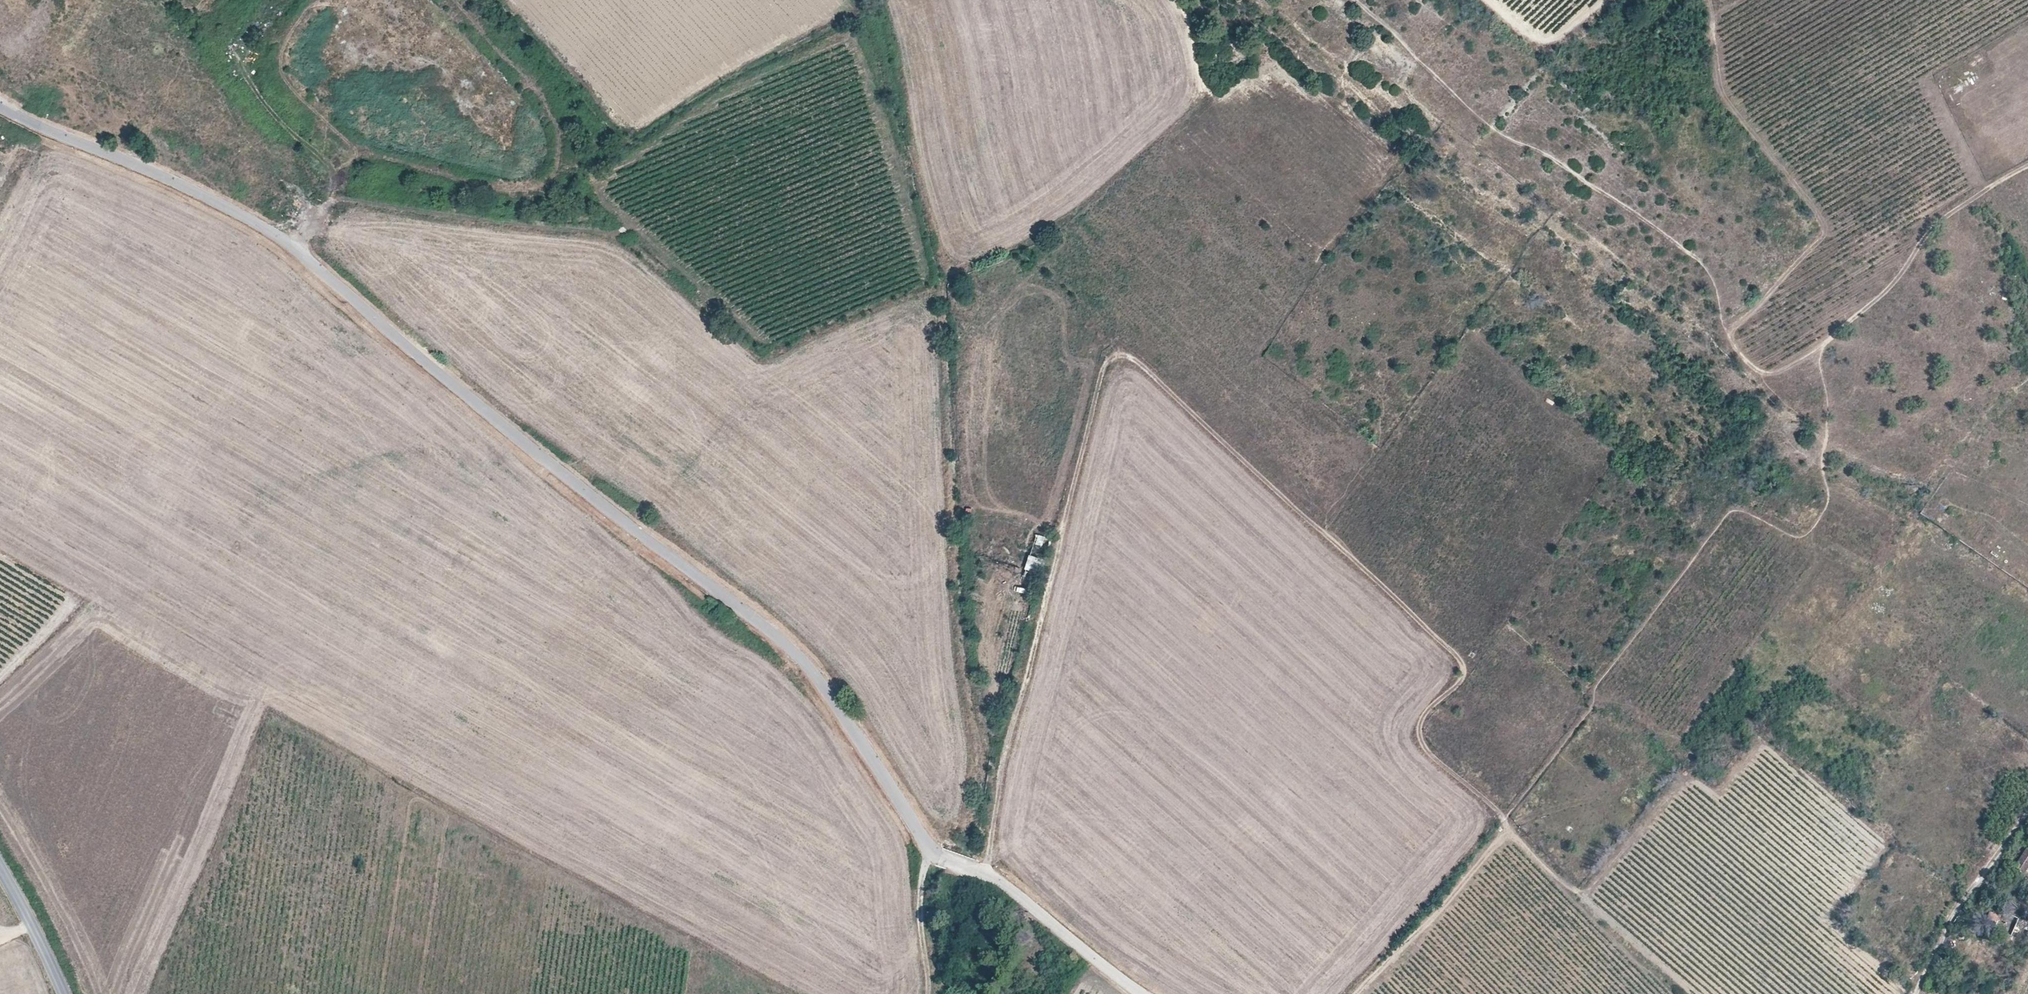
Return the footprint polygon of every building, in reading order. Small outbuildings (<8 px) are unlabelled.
[(734,612),(723,605),(719,611),(729,619),(734,612)] [(1658,761),(1665,754),(1661,749),(1654,756),(1658,761)] [(2027,870),(2027,850),(2027,849),(2016,866),(2026,873),(2027,870)] [(967,896),(951,886),(946,895),(957,902),(961,905),(967,896)] [(957,902),(946,895),(944,894),(941,898),(953,906),(957,902)] [(1995,929),(2003,913),(1993,908),(1985,924),(1995,929)]
